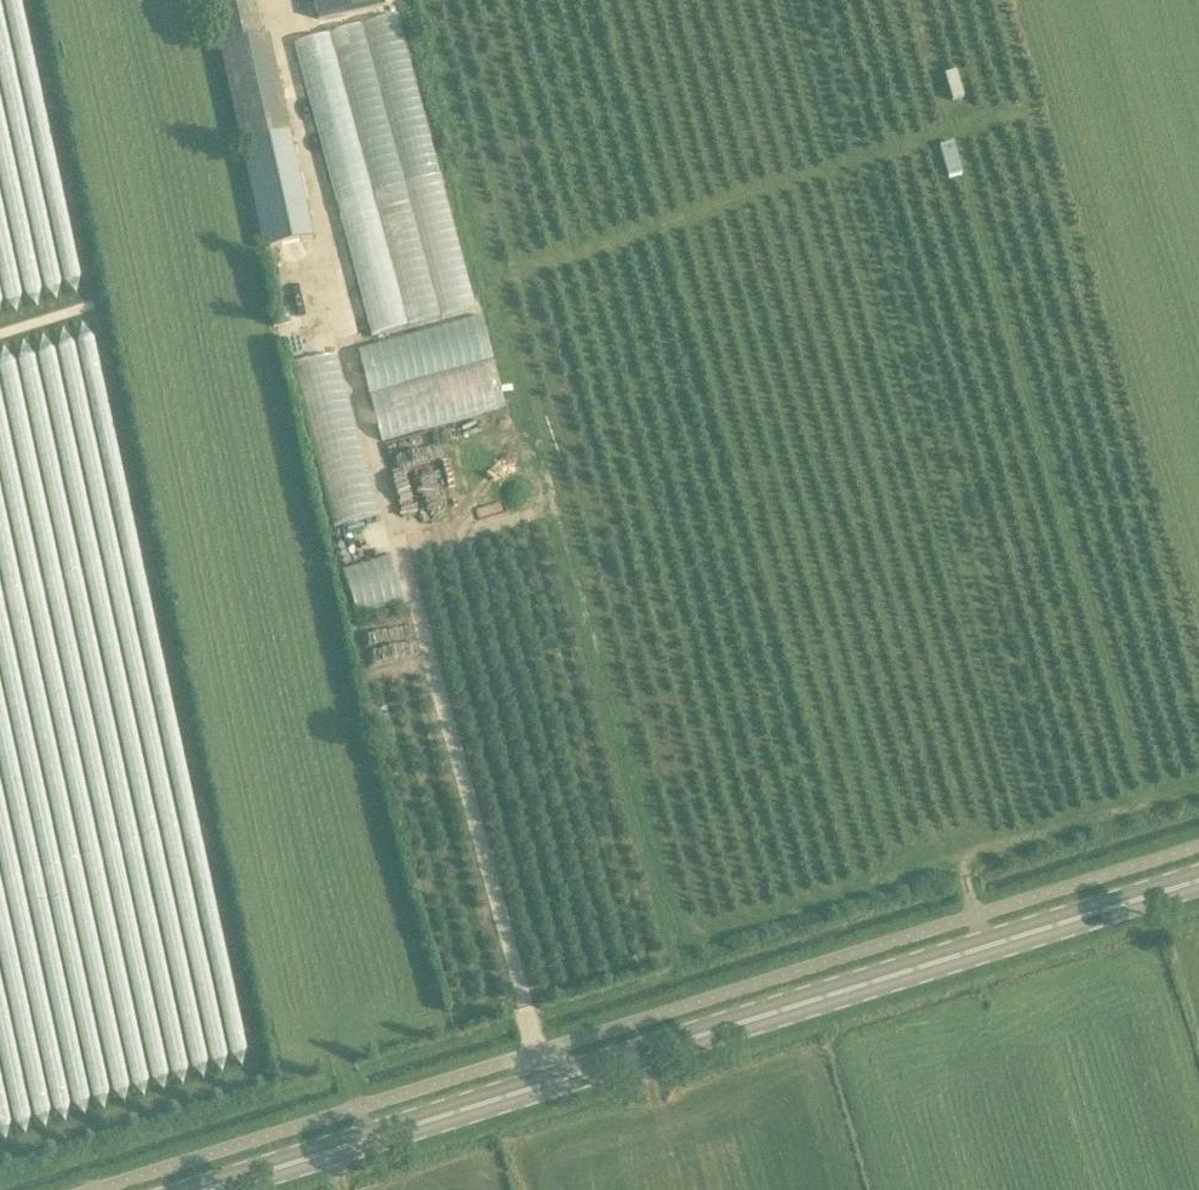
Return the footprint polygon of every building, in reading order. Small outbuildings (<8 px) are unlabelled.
[(243,145),(290,135),(269,37),(262,38),(253,0),(211,0),(243,145)] [(293,150),(290,135),(243,145),(247,166),(266,249),(313,239),(293,150)] [(340,555),(386,544),(339,353),(293,364),(340,555)] [(391,555),(342,569),(356,614),(404,600),(391,555)]
